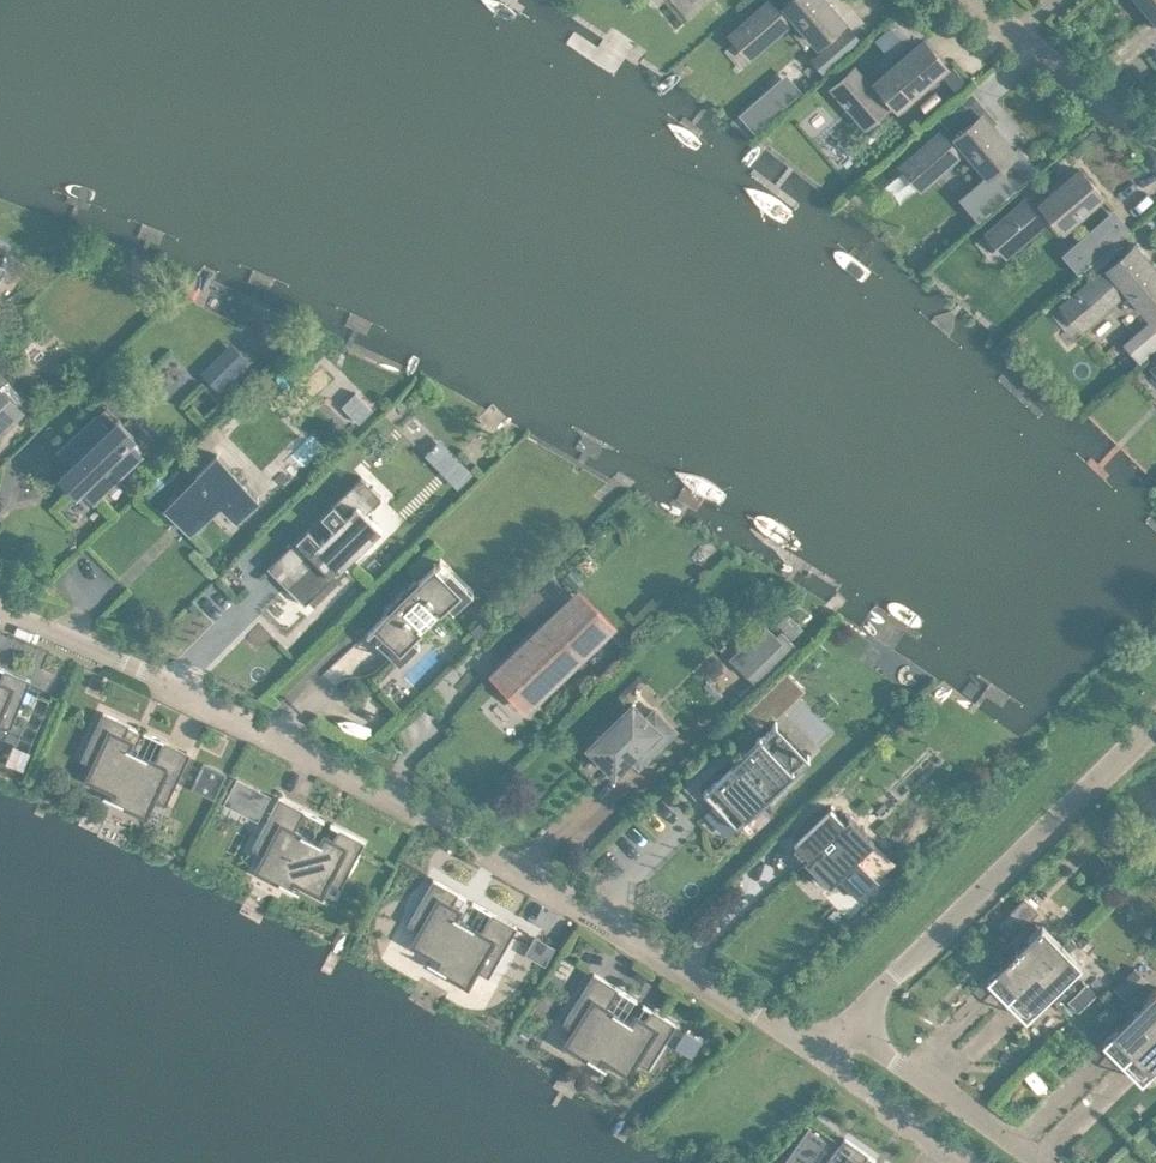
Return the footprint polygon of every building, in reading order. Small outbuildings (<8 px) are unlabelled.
[(835,8),(829,0),(748,0),(724,21),(741,41),(779,8),(778,6),(784,0),(809,30),(835,8)] [(1155,15),(1155,0),(1144,0),(1155,15)] [(851,26),(842,15),(816,37),(825,48),(851,26)] [(915,26),(867,67),(869,69),(862,75),(845,55),(825,72),(858,111),(878,94),(869,83),(876,77),(889,93),(937,52),(915,26)] [(755,80),(731,100),(746,117),(770,97),(755,80)] [(980,161),(1006,139),(973,100),(947,123),(949,124),(942,130),(933,119),(894,152),(912,172),(950,139),(949,137),(955,132),(980,161)] [(1071,156),(1033,189),(1035,191),(1028,197),(1019,186),(980,219),(997,239),(1036,206),(1034,205),(1041,198),(1055,214),(1093,181),(1071,156)] [(1102,206),(1071,233),(1085,248),(1115,221),(1102,206)] [(1134,241),(1126,232),(1100,254),(1109,265),(1103,270),(1094,260),(1055,293),(1072,313),(1111,280),(1109,278),(1116,272),(1141,301),(1155,289),(1155,267),(1134,241)] [(1142,309),(1153,322),(1155,319),(1155,297),(1142,309)] [(1146,353),(1155,365),(1155,344),(1146,353)] [(9,394),(0,385),(0,403),(9,394)] [(88,402),(50,439),(73,462),(68,467),(84,484),(132,437),(118,423),(113,428),(88,402)] [(160,496),(181,517),(212,487),(228,503),(250,482),(208,440),(187,461),(191,465),(160,496)] [(352,462),(313,501),(325,513),(311,527),(299,514),(259,553),(296,591),(324,563),(328,566),(339,556),(335,552),(373,515),(357,498),(372,483),(352,462)] [(142,471),(133,479),(139,485),(148,477),(142,471)] [(364,610),(391,637),(412,616),(412,614),(411,615),(408,613),(411,610),(411,609),(424,596),(424,597),(427,594),(430,597),(429,598),(431,598),(452,577),(425,550),(364,610)] [(562,590),(488,662),(502,676),(508,670),(522,684),(547,660),(550,663),(572,642),(568,639),(589,618),(562,590)] [(778,597),(767,608),(784,625),(794,614),(778,597)] [(473,605),(462,615),(469,623),(480,613),(473,605)] [(755,610),(721,644),(738,661),(772,627),(767,622),(755,610)] [(772,616),(767,622),(772,627),(778,622),(772,616)] [(2,713),(22,666),(0,657),(0,713),(2,713)] [(623,690),(581,732),(606,758),(627,738),(636,746),(666,716),(646,696),(637,704),(623,690)] [(114,722),(119,711),(120,710),(94,698),(72,745),(85,751),(78,764),(94,772),(91,779),(137,801),(144,785),(157,791),(181,739),(155,727),(146,747),(119,734),(123,726),(114,722)] [(751,722),(695,778),(728,812),(742,799),(745,802),(756,792),(752,789),(785,757),(751,722)] [(195,748),(183,773),(205,784),(218,759),(195,748)] [(232,787),(251,797),(259,782),(229,767),(218,788),(228,794),(232,787)] [(285,816),(295,797),(295,796),(270,783),(244,834),(256,840),(248,856),(280,873),(284,865),(312,880),(319,867),(332,873),(356,827),(330,814),(324,826),(316,822),(311,830),(285,816)] [(822,793),(786,828),(808,850),(803,854),(820,872),(828,864),(832,868),(851,849),(847,845),(865,828),(840,802),(835,807),(822,793)] [(480,963),(508,913),(483,899),(472,918),(446,904),(451,896),(442,891),(449,879),(424,865),(399,910),(411,917),(403,930),(419,939),(415,946),(459,971),(468,956),(480,963)] [(986,955),(1006,975),(1052,930),(1033,910),(986,955)] [(526,922),(516,940),(536,951),(546,934),(526,922)] [(1052,930),(1006,975),(1026,995),(1072,950),(1052,930)] [(639,1054),(666,1010),(642,995),(635,1007),(627,1002),(622,1009),(597,993),(609,974),(585,959),(554,1008),(566,1015),(557,1030),(588,1050),(592,1043),(619,1060),(627,1047),(639,1054)] [(1077,971),(1060,988),(1070,998),(1087,980),(1077,971)] [(1121,1038),(1155,1005),(1155,981),(1148,973),(1102,1018),(1121,1038)] [(1121,1038),(1141,1058),(1155,1044),(1155,1005),(1121,1038)] [(677,1017),(667,1033),(683,1043),(693,1027),(677,1017)] [(804,1102),(774,1145),(789,1156),(820,1113),(804,1102)] [(859,1157),(851,1152),(859,1141),(836,1124),(808,1162),(855,1162),(859,1157)]
